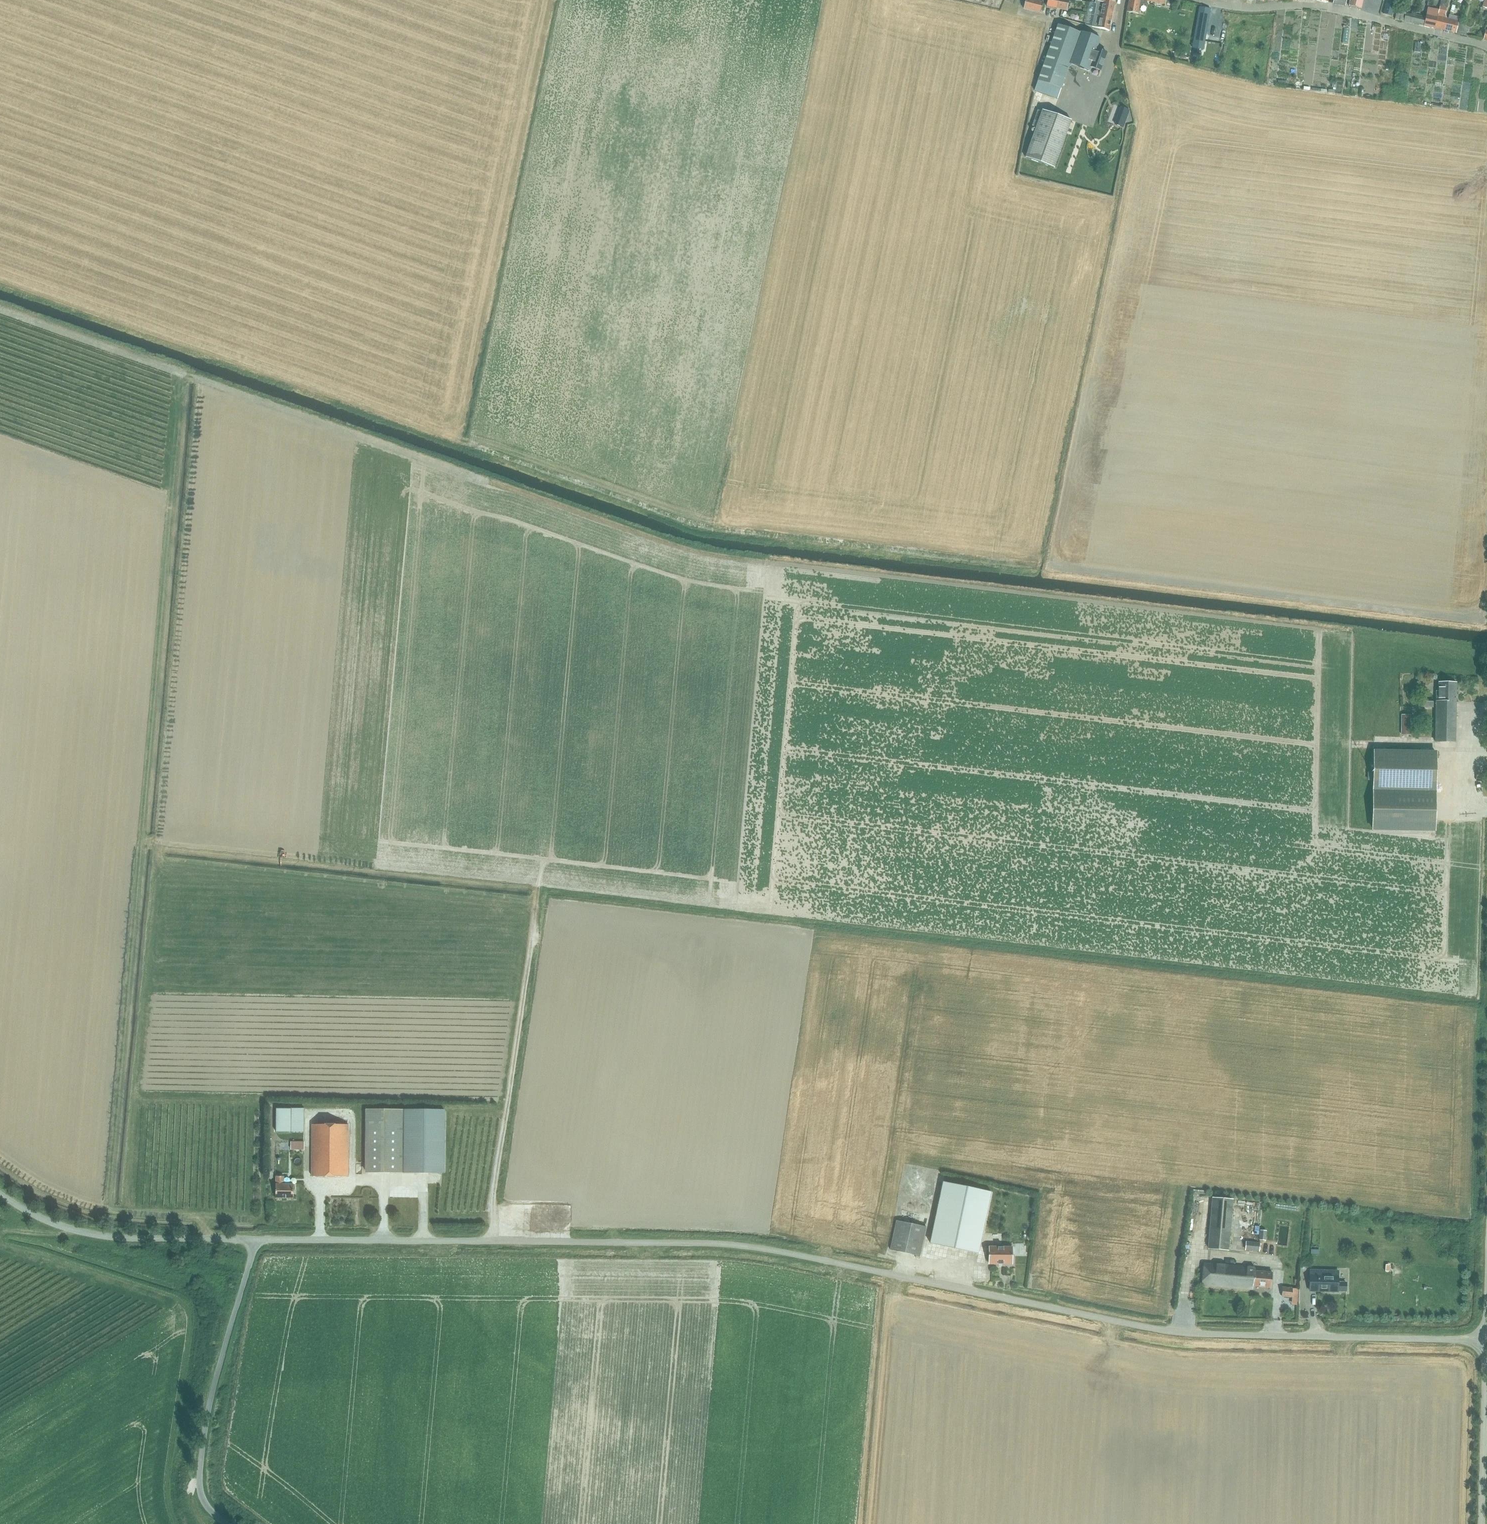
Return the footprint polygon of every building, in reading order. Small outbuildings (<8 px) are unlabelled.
[(1039,12),(1041,3),(1029,0),(1025,0),(1023,8),(1039,12)] [(1058,0),(1049,0),(1047,7),(1056,9),(1058,0)] [(1070,0),(1058,0),(1056,9),(1067,11),(1070,0)] [(1164,0),(1130,0),(1127,12),(1138,14),(1140,4),(1147,5),(1148,1),(1163,4),(1164,0)] [(1363,0),(1351,0),(1349,6),(1361,9),(1363,0)] [(1374,0),(1368,0),(1366,7),(1372,9),(1374,0)] [(1383,14),(1391,16),(1396,0),(1387,0),(1383,14)] [(1439,12),(1445,14),(1447,6),(1445,0),(1442,0),(1439,12)] [(1115,5),(1097,1),(1095,1),(1095,4),(1097,4),(1094,16),(1112,20),(1115,5)] [(1210,9),(1199,7),(1193,48),(1204,49),(1210,9)] [(1404,21),(1406,13),(1407,10),(1399,8),(1397,14),(1396,14),(1395,19),(1404,21)] [(1414,24),(1416,16),(1406,13),(1404,21),(1414,24)] [(1435,28),(1437,16),(1426,14),(1426,18),(1424,26),(1435,28)] [(1109,31),(1112,20),(1094,16),(1092,27),(1109,31)] [(1424,26),(1426,18),(1416,16),(1414,24),(1424,26)] [(1445,31),(1447,19),(1438,17),(1435,29),(1445,31)] [(1459,22),(1447,19),(1445,31),(1456,34),(1459,22)] [(1100,71),(1107,53),(1097,49),(1100,39),(1081,32),(1081,33),(1058,25),(1035,91),(1058,99),(1070,64),(1089,71),(1090,67),(1100,71)] [(1390,81),(1391,66),(1383,65),(1382,81),(1390,81)] [(1122,107),(1115,125),(1123,127),(1129,110),(1122,107)] [(1072,121),(1043,110),(1042,112),(1026,158),(1055,169),(1072,121)] [(1037,127),(1042,112),(1038,110),(1032,125),(1037,127)] [(1456,702),(1456,683),(1438,682),(1438,691),(1436,691),(1436,701),(1456,702)] [(1455,742),(1456,712),(1456,702),(1436,701),(1435,741),(1455,742)] [(1410,736),(1410,714),(1401,714),(1401,736),(1410,736)] [(1434,831),(1435,782),(1435,751),(1375,750),(1375,772),(1375,780),(1374,830),(1434,831)] [(290,1132),(291,1108),(276,1108),(276,1132),(290,1132)] [(304,1108),(291,1108),(290,1132),(304,1132),(304,1108)] [(366,1110),(366,1171),(402,1172),(402,1111),(366,1110)] [(405,1111),(405,1172),(445,1172),(445,1111),(405,1111)] [(349,1125),(314,1125),(313,1177),(349,1177),(349,1125)] [(284,1176),(276,1176),(276,1198),(294,1198),(294,1185),(284,1184),(284,1176)] [(943,1183),(931,1242),(978,1252),(991,1193),(943,1183)] [(1228,1250),(1233,1200),(1213,1198),(1208,1248),(1228,1250)] [(546,1202),(546,1218),(568,1217),(568,1202),(546,1202)] [(896,1221),(890,1251),(919,1257),(925,1227),(896,1221)] [(1012,1247),(989,1247),(989,1264),(1012,1264),(1012,1247)] [(1391,1267),(1391,1259),(1383,1259),(1383,1267),(1391,1267)] [(1204,1264),(1202,1286),(1252,1290),(1253,1287),(1271,1289),(1273,1273),(1259,1272),(1259,1269),(1204,1264)] [(985,1276),(984,1269),(977,1270),(977,1266),(971,1266),(972,1277),(985,1276)] [(1338,1290),(1346,1291),(1346,1282),(1338,1282),(1338,1275),(1325,1274),(1325,1271),(1310,1270),(1310,1290),(1338,1291),(1338,1290)] [(1282,1287),(1282,1296),(1291,1297),(1292,1288),(1282,1287)]
